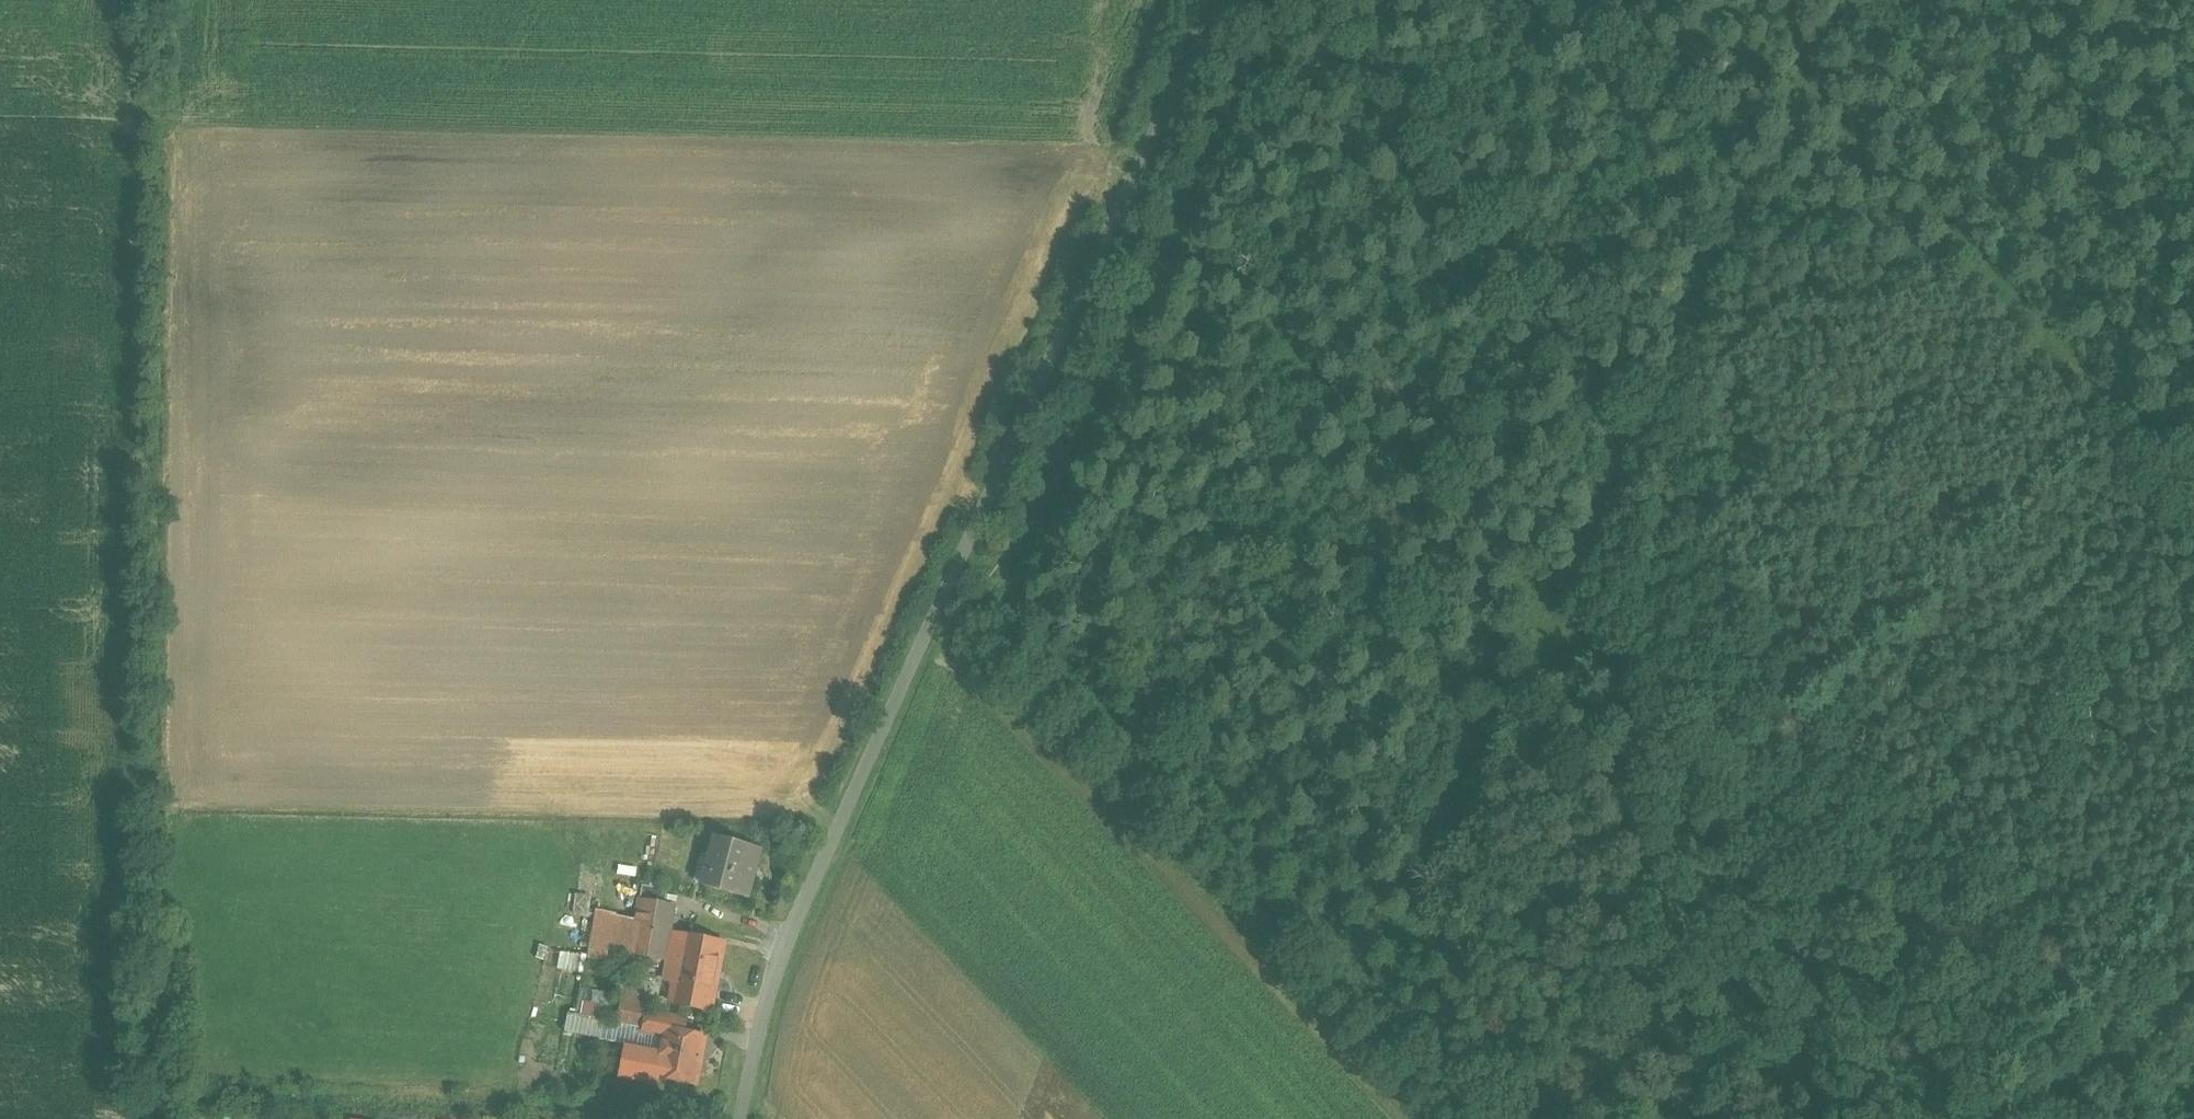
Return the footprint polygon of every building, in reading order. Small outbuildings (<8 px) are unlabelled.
[(748,897),(760,849),(715,838),(703,885),(748,897)] [(630,954),(664,961),(675,906),(666,904),(668,890),(649,886),(644,885),(638,914),(632,943),(630,954)] [(723,943),(675,934),(666,978),(676,980),(672,1003),(710,1010),(723,943)] [(664,1030),(683,1033),(686,1018),(647,1011),(643,1033),(663,1037),(664,1030)] [(683,1033),(664,1030),(663,1037),(659,1056),(656,1075),(658,1076),(696,1083),(705,1037),(683,1033)] [(636,1051),(659,1056),(663,1037),(643,1033),(640,1033),(636,1051)] [(656,1075),(659,1056),(636,1051),(629,1050),(624,1075),(657,1081),(658,1076),(656,1075)]
